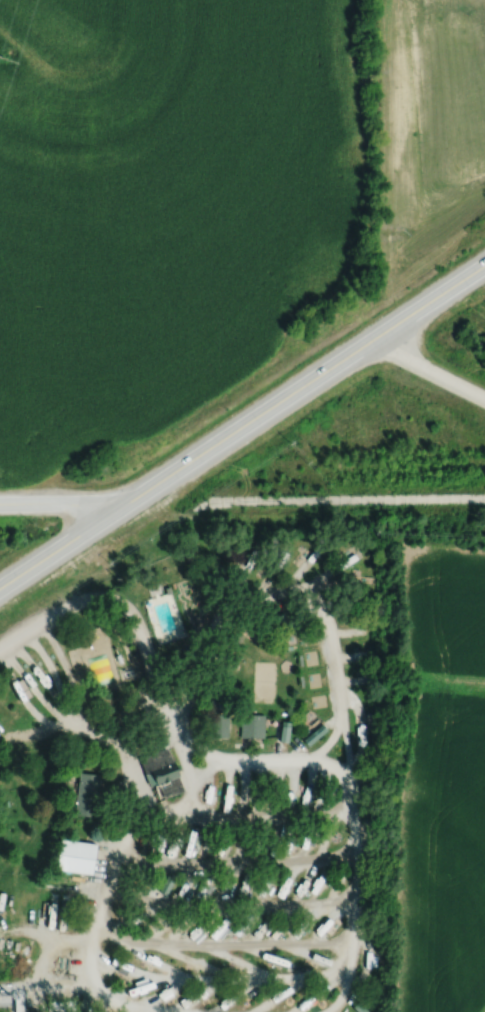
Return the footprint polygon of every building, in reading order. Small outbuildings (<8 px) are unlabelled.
[(210,715),(210,738),(229,738),(229,715),(210,715)] [(240,715),(240,738),(265,738),(265,715),(240,715)] [(288,738),(288,723),(276,723),(276,738),(288,738)] [(182,792),(177,770),(154,774),(158,796),(182,792)] [(75,814),(97,816),(101,774),(79,772),(75,814)] [(59,838),(95,843),(91,874),(55,869),(59,838)] [(168,870),(176,874),(165,894),(158,890),(168,870)] [(249,873),(253,875),(245,893),(246,894),(244,897),(244,896),(243,897),(237,895),(240,890),(238,889),(242,880),(244,881),(246,877),(245,877),(247,873),(248,874),(249,873)] [(226,879),(231,882),(221,897),(219,896),(219,895),(218,894),(217,895),(216,894),(217,893),(216,892),(220,885),(222,886),(226,879)] [(248,937),(263,918),(267,921),(252,941),(248,937)] [(231,954),(240,958),(241,956),(247,959),(246,961),(249,962),(250,961),(254,963),(254,964),(254,965),(252,970),(229,960),(231,954)]
